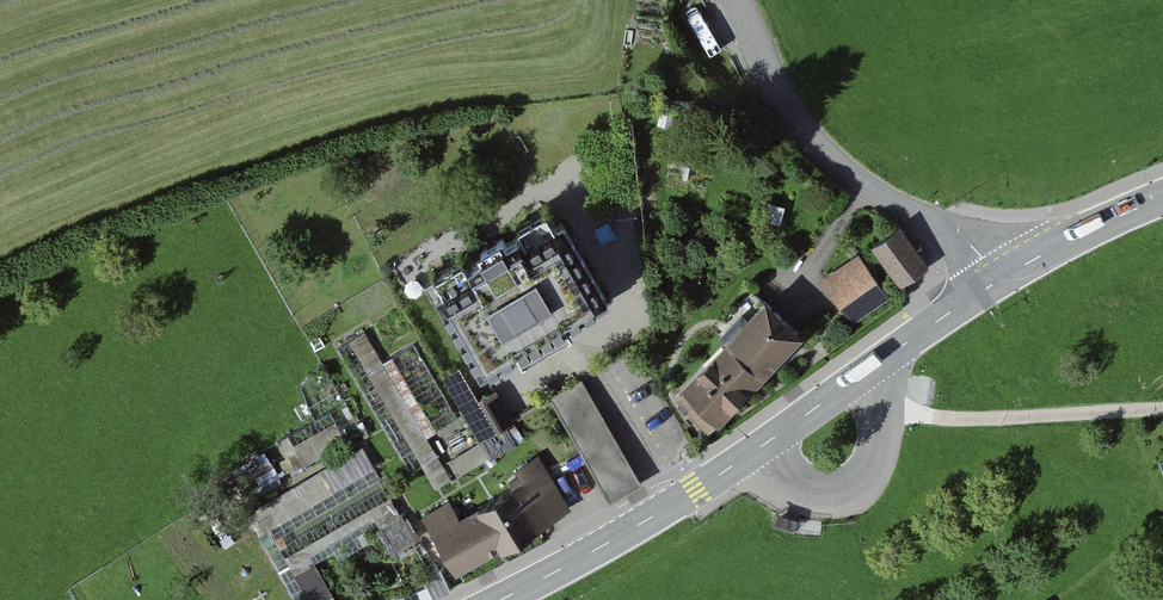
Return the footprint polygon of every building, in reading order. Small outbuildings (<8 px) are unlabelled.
[(465,278),(434,295),(478,375),(603,308),(558,224),(520,245),(513,232),(457,263),(465,278)] [(926,264),(899,228),(874,247),(900,283),(926,264)] [(874,277),(856,252),(824,275),(843,300),(874,277)] [(797,336),(758,302),(677,395),(717,429),(797,336)] [(393,357),(440,459),(456,451),(437,409),(432,411),(424,394),(440,386),(419,340),(383,357),(370,329),(353,337),(368,369),(393,357)] [(366,372),(433,489),(453,478),(386,361),(366,372)] [(523,439),(494,386),(482,392),(466,364),(446,375),(482,440),(450,457),(459,473),(523,439)] [(551,395),(611,499),(643,480),(583,377),(551,395)] [(445,502),(420,516),(451,573),(566,511),(536,456),(509,471),(517,484),(454,518),(445,502)] [(394,552),(420,538),(382,467),(347,485),(335,463),(251,508),(282,567),(350,531),(359,547),(384,534),(394,552)]
